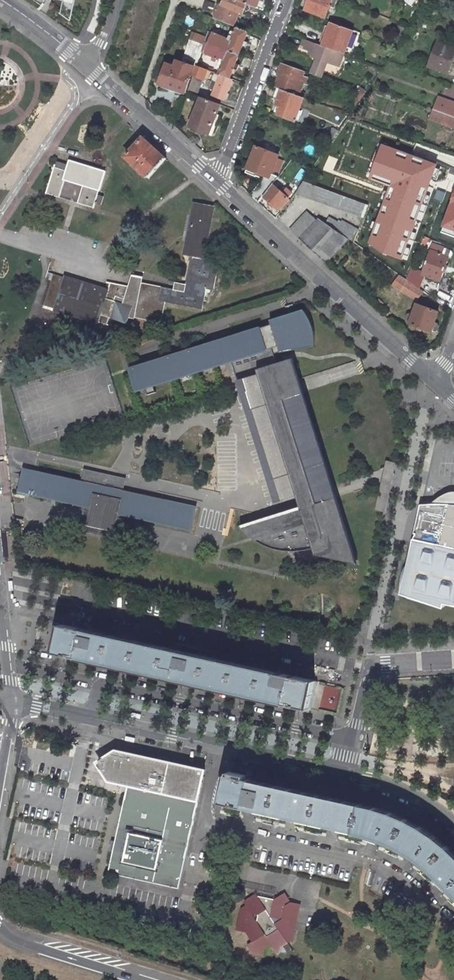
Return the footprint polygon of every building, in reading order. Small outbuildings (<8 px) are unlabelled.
[(238,9),(241,10),(244,2),(239,0),(222,0),(221,1),(219,0),(217,0),(215,7),(219,8),(216,17),(233,24),(238,9)] [(303,8),(324,16),(327,7),(330,0),(306,0),(303,8)] [(335,10),(327,7),(324,16),(332,19),(335,10)] [(318,43),(343,52),(351,28),(329,20),(327,26),(323,35),(321,34),(318,43)] [(230,30),(228,38),(213,31),(209,41),(238,53),(247,30),(236,25),(234,31),(230,30)] [(209,41),(213,31),(207,30),(204,39),(209,41)] [(312,54),(316,55),(311,71),(321,75),(327,59),(339,64),(344,52),(343,52),(318,43),(303,37),(300,44),(314,50),(312,54)] [(200,50),(220,58),(217,69),(220,70),(219,73),(229,77),(233,68),(235,62),(239,53),(238,53),(209,41),(204,39),(200,50)] [(445,43),(435,40),(428,62),(445,68),(453,46),(445,43)] [(199,46),(191,43),(188,51),(196,54),(199,46)] [(160,81),(184,90),(192,65),(176,60),(175,65),(166,62),(160,81)] [(276,72),(278,72),(274,85),(276,86),(281,88),(296,93),(303,75),(305,69),(280,61),(276,72)] [(207,86),(213,89),(211,92),(224,97),(232,78),(229,77),(219,73),(206,68),(195,64),(192,74),(201,77),(205,79),(203,85),(207,86)] [(196,91),(201,77),(192,74),(190,80),(187,88),(196,91)] [(303,75),(296,93),(299,95),(306,76),(303,75)] [(276,86),(270,102),(275,104),(281,88),(276,86)] [(296,93),(281,88),(275,104),(279,106),(276,114),(293,120),(303,96),(299,95),(296,93)] [(436,93),(432,106),(434,107),(436,107),(440,94),(436,93)] [(440,94),(436,107),(442,109),(446,96),(440,94)] [(200,95),(189,123),(209,131),(220,103),(200,95)] [(442,109),(453,114),(453,99),(446,96),(442,109)] [(434,107),(430,116),(453,125),(453,114),(442,109),(436,107),(434,107)] [(142,135),(124,156),(147,176),(165,156),(142,135)] [(439,164),(380,141),(367,176),(390,184),(368,240),(404,254),(439,164)] [(277,153),(254,144),(245,167),(264,174),(262,179),(272,182),(277,175),(276,174),(270,172),(275,158),(277,153)] [(444,155),(442,163),(453,165),(453,157),(444,155)] [(281,160),(275,158),(270,172),(276,174),(281,160)] [(67,171),(55,167),(47,193),(60,197),(65,181),(83,186),(78,203),(94,208),(96,203),(102,205),(105,197),(99,195),(100,191),(101,192),(107,171),(70,160),(67,171)] [(255,171),(245,167),(244,172),(254,176),(255,171)] [(302,178),(294,190),(364,215),(369,203),(309,181),(302,178)] [(453,180),(439,229),(453,233),(453,181),(453,180)] [(261,195),(276,208),(286,196),(280,190),(271,182),(261,195)] [(280,190),(286,196),(290,192),(284,186),(280,190)] [(215,206),(193,202),(186,236),(183,254),(191,256),(206,259),(215,206)] [(317,218),(306,209),(288,228),(299,238),(317,218)] [(358,229),(341,219),(339,221),(329,215),(325,221),(347,236),(354,241),(355,237),(358,229)] [(325,221),(318,216),(317,218),(299,238),(324,261),(347,236),(325,221)] [(422,273),(432,247),(424,244),(416,268),(411,266),(407,278),(420,287),(424,273),(422,273)] [(433,247),(432,247),(422,273),(424,273),(440,279),(449,256),(451,255),(452,251),(451,248),(445,246),(445,247),(444,251),(433,247)] [(206,259),(191,256),(186,284),(174,282),(173,288),(160,286),(158,300),(165,302),(201,309),(205,288),(211,289),(217,261),(206,259)] [(400,287),(415,298),(423,289),(420,287),(407,278),(397,272),(392,279),(400,287)] [(104,298),(107,287),(64,274),(63,277),(51,273),(42,306),(60,311),(107,325),(109,318),(114,301),(104,298)] [(108,282),(107,287),(104,298),(114,301),(131,306),(128,317),(134,318),(134,317),(161,322),(165,302),(158,300),(160,286),(141,282),(142,277),(131,275),(127,285),(108,282)] [(131,306),(114,301),(109,318),(126,323),(128,317),(131,306)] [(438,310),(415,302),(412,313),(408,312),(406,312),(405,316),(405,318),(409,320),(409,322),(431,330),(432,328),(435,329),(437,328),(439,324),(438,322),(434,321),(438,310)] [(357,565),(293,358),(275,363),(270,349),(278,347),(280,352),(314,346),(314,342),(314,337),(314,332),(313,327),(311,321),(308,316),(306,312),(303,309),(269,319),(271,324),(260,328),(260,326),(127,368),(135,392),(215,367),(225,364),(232,362),(243,398),(264,392),(296,496),(300,507),(313,550),(315,556),(357,565)] [(264,392),(243,398),(276,503),(296,496),(264,392)] [(396,462),(386,460),(375,510),(385,513),(396,462)] [(24,466),(18,491),(91,507),(87,524),(117,531),(122,513),(130,515),(135,491),(125,489),(81,479),(24,466)] [(84,468),(81,479),(125,489),(128,477),(84,468)] [(198,505),(135,491),(130,515),(192,529),(198,505)] [(308,551),(313,550),(300,507),(239,527),(244,532),(250,537),(259,543),(268,548),(275,550),(283,552),(289,552),(295,552),(302,551),(308,551)] [(401,594),(453,605),(453,510),(449,510),(442,510),(441,509),(439,510),(438,509),(430,510),(429,510),(424,510),(420,511),(416,529),(418,529),(414,539),(401,594)] [(13,517),(14,525),(22,527),(24,520),(13,517)] [(56,651),(311,710),(318,681),(62,623),(56,651)] [(203,770),(113,749),(98,759),(96,764),(106,780),(125,785),(105,873),(176,889),(203,770)] [(372,839),(374,840),(380,842),(386,845),(392,848),(401,853),(411,859),(416,863),(428,873),(453,899),(453,858),(442,846),(430,837),(422,831),(416,828),(407,822),(401,819),(390,814),(378,810),(354,803),(242,778),(244,771),(230,768),(229,772),(220,770),(214,803),(349,833),(354,834),(372,839)] [(256,894),(253,891),(242,899),(244,902),(239,905),(235,929),(246,931),(250,940),(246,943),(248,947),(248,951),(262,954),(263,947),(270,943),(276,953),(278,951),(279,946),(290,939),(298,902),(288,900),(283,891),(272,898),(269,915),(280,918),(273,922),(277,928),(266,935),(250,912),(257,912),(263,908),(264,910),(267,899),(265,896),(256,894)]
